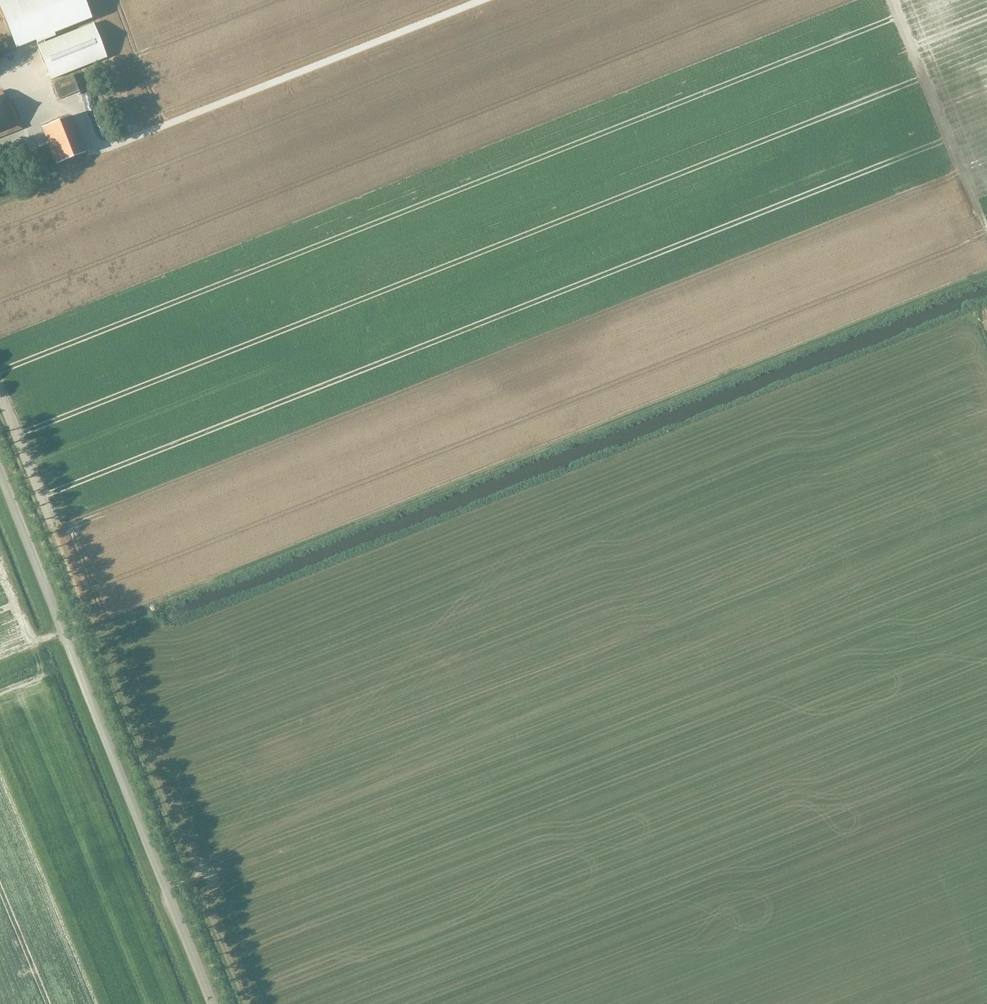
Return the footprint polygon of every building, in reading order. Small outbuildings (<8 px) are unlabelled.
[(62,27),(91,16),(85,0),(5,0),(0,2),(0,3),(16,45),(35,38),(51,79),(107,56),(93,23),(45,42),(45,40),(54,36),(52,31),(62,27)] [(80,91),(73,74),(53,82),(59,99),(80,91)] [(23,128),(11,100),(8,101),(3,90),(0,91),(0,137),(23,128)] [(42,127),(57,163),(86,152),(72,115),(42,127)]
